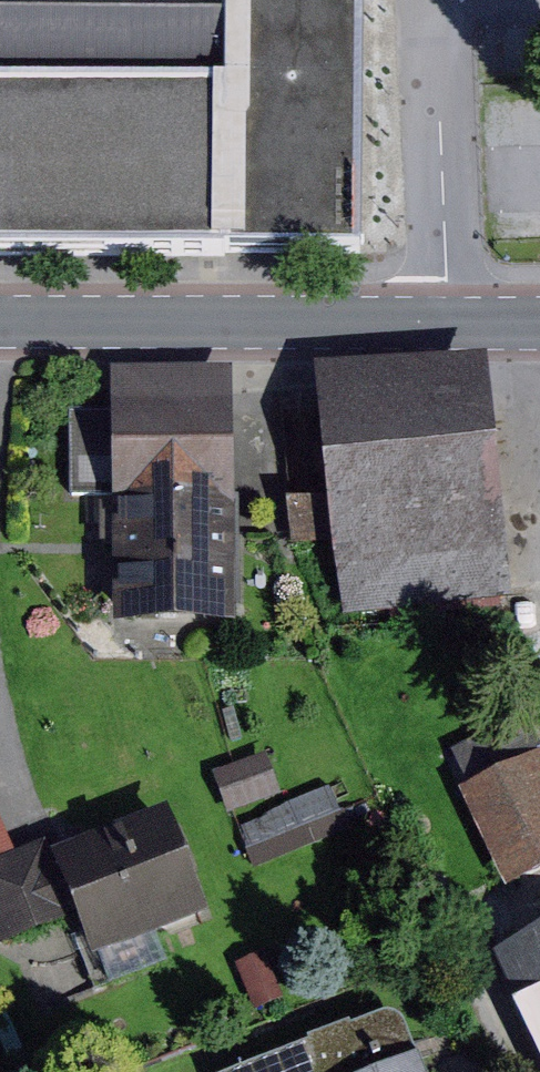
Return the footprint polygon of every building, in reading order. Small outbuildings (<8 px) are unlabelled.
[(382,246),(385,0),(0,0),(0,248),(382,246)] [(331,379),(345,499),(304,504),(309,551),(350,546),(359,621),(529,602),(501,360),(331,379)] [(249,371),(126,374),(127,413),(81,415),(83,499),(128,498),(128,509),(114,509),(115,551),(130,550),(131,634),(255,631),(249,371)] [(475,796),(521,893),(539,883),(539,736),(532,718),(464,751),(483,792),(475,796)] [(281,756),(227,775),(242,815),(296,796),(281,756)] [(28,858),(0,790),(0,869),(28,858)] [(227,920),(182,812),(68,859),(92,917),(112,967),(227,920)] [(0,869),(0,916),(14,949),(92,917),(68,859),(62,844),(28,858),(0,869)] [(510,959),(539,1024),(539,945),(510,959)] [(266,1071),(439,1071),(416,1015),(370,1033),(367,1026),(323,1043),(325,1049),(266,1071)]
